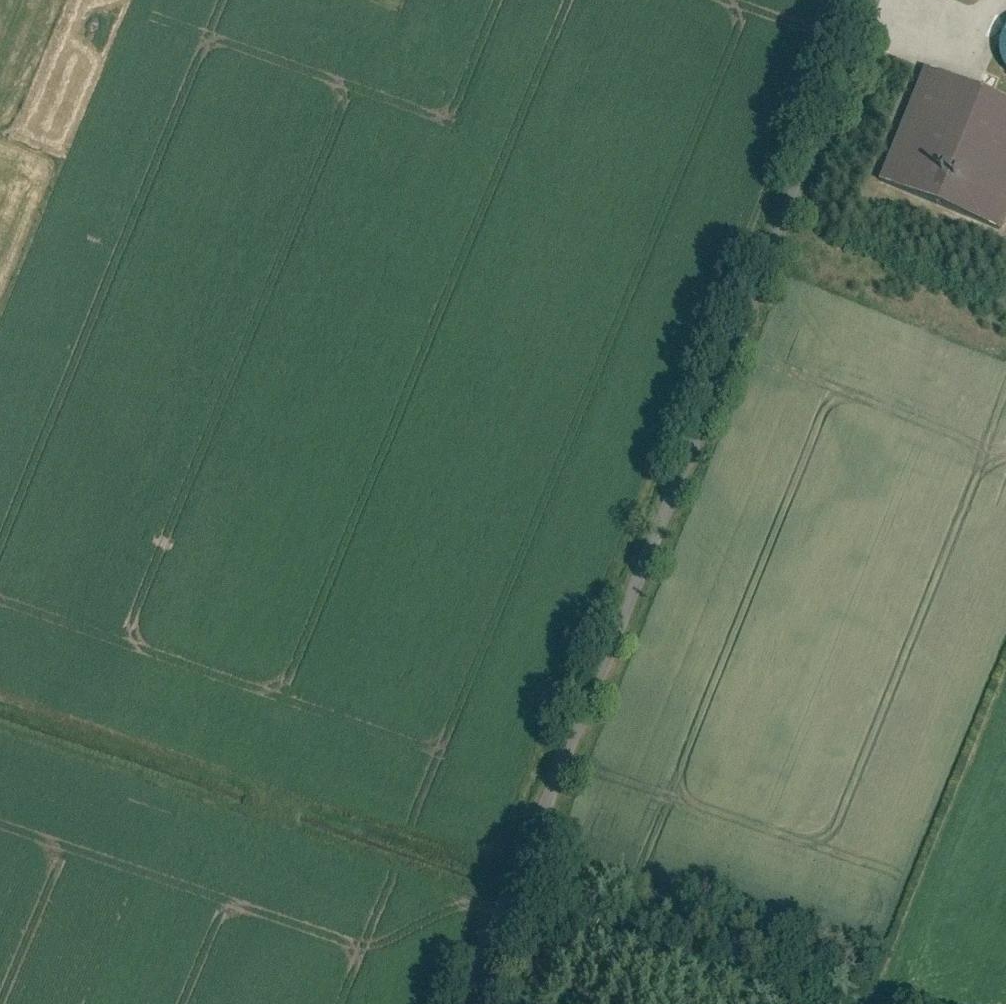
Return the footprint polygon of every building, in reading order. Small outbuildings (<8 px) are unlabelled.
[(1005,80),(1005,20),(997,21),(1000,80),(1005,80)] [(1002,230),(1005,217),(1005,94),(927,67),(884,190),(1002,230)]
